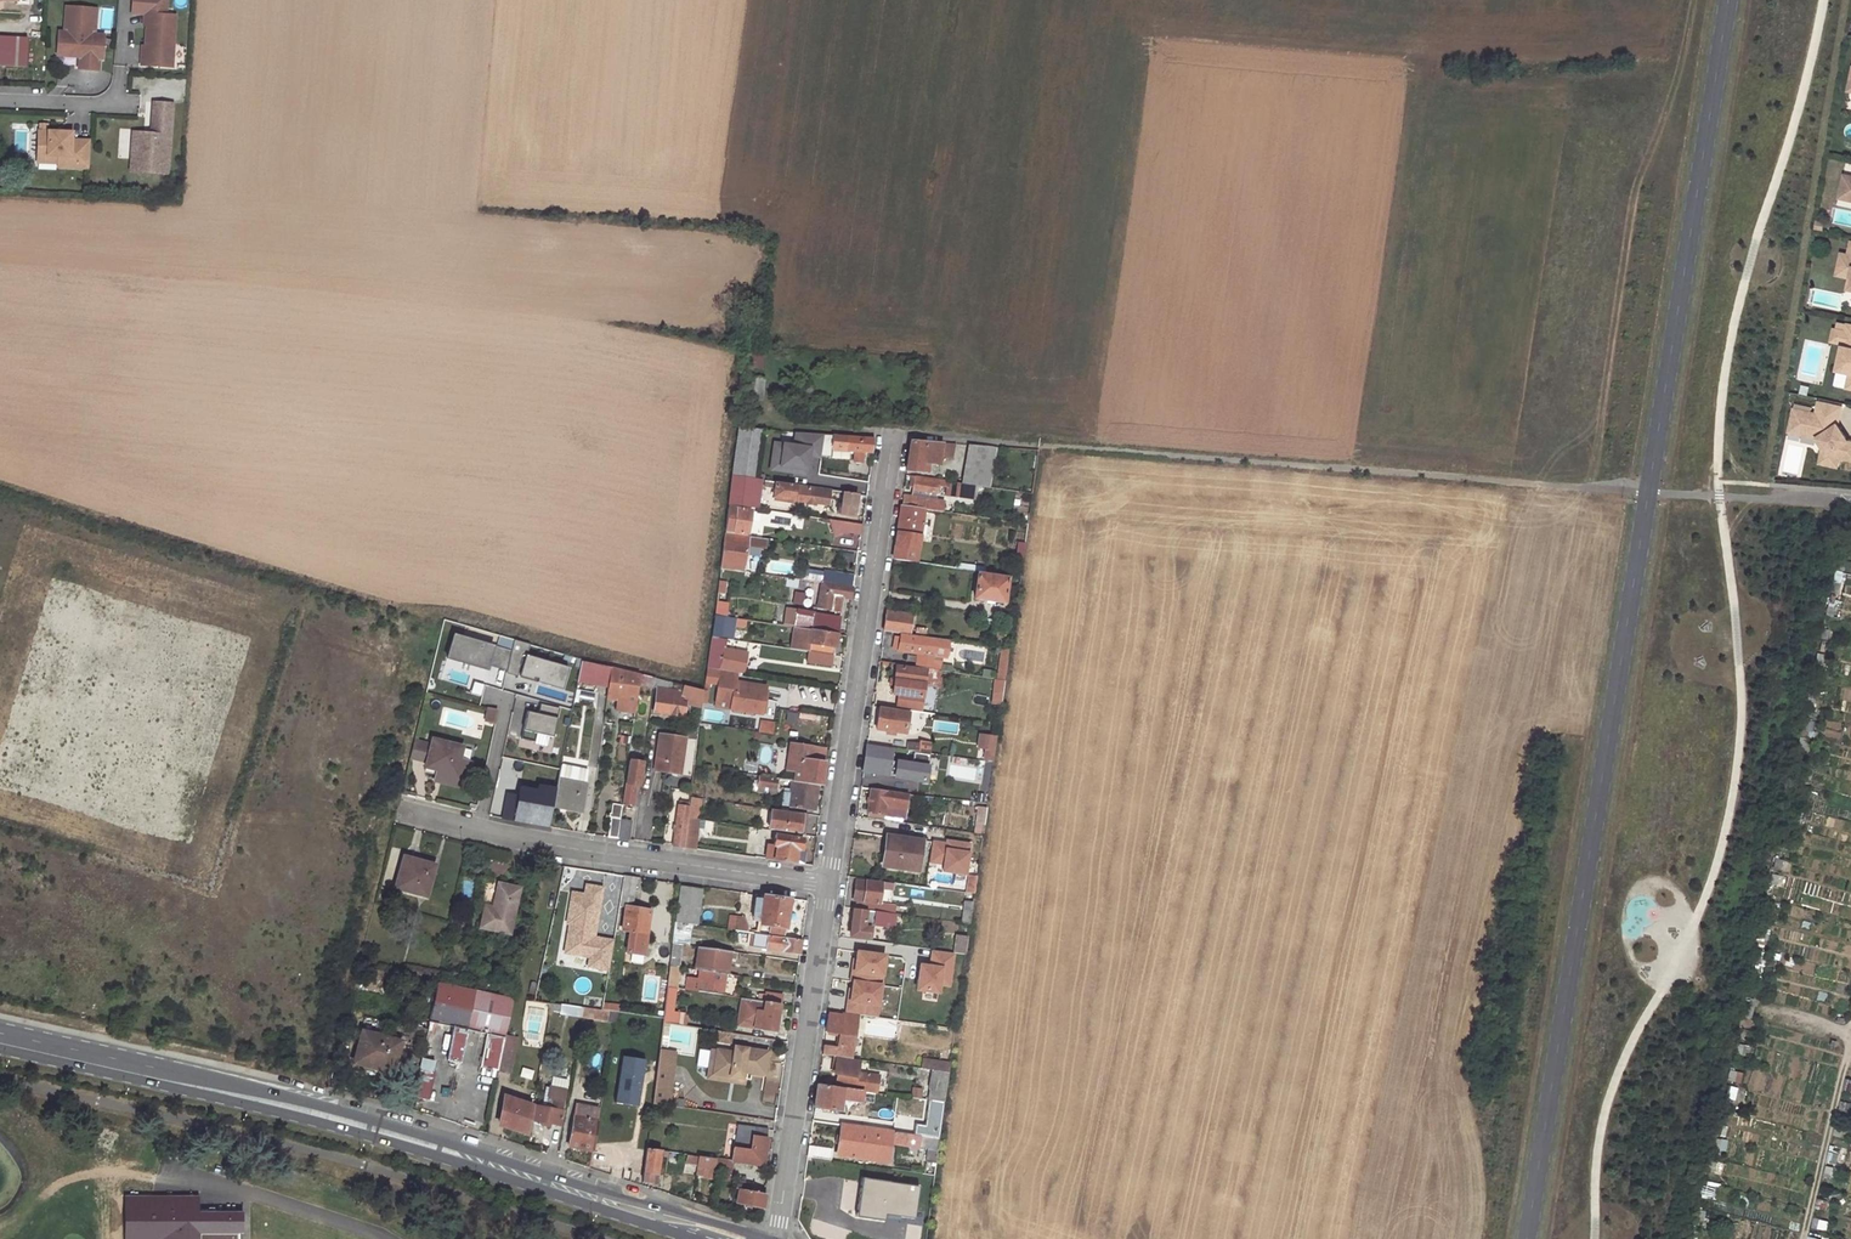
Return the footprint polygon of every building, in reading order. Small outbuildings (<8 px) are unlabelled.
[(145,47),(148,48),(147,66),(171,67),(175,17),(165,16),(166,0),(133,0),(132,14),(144,15),(144,26),(147,26),(145,47)] [(96,9),(66,7),(64,32),(59,32),(57,49),(80,51),(79,57),(78,69),(87,70),(97,71),(98,58),(101,59),(103,45),(98,45),(99,36),(94,35),(96,9)] [(0,38),(0,66),(24,68),(26,40),(0,38)] [(141,47),(140,65),(147,66),(148,48),(145,47),(141,47)] [(80,51),(57,49),(57,55),(79,57),(80,51)] [(173,104),(153,103),(151,134),(133,133),(132,156),(140,156),(139,173),(168,175),(173,104)] [(90,170),(91,141),(73,140),(74,133),(48,131),(41,131),(40,131),(38,155),(59,156),(58,164),(58,168),(90,170)] [(38,155),(38,162),(58,164),(59,156),(38,155)] [(140,156),(132,156),(131,172),(139,173),(140,156)] [(1846,177),(1841,200),(1850,202),(1850,178),(1846,177)] [(1850,257),(1843,256),(1838,277),(1850,280),(1850,269),(1847,268),(1850,257)] [(1840,373),(1850,375),(1850,327),(1849,327),(1848,334),(1836,332),(1834,339),(1846,341),(1845,346),(1840,373)] [(762,369),(762,353),(749,352),(749,369),(762,369)] [(801,385),(799,400),(810,402),(812,387),(801,385)] [(1807,415),(1802,438),(1820,441),(1826,450),(1831,458),(1829,468),(1840,470),(1842,461),(1850,463),(1850,443),(1845,434),(1842,436),(1838,430),(1840,428),(1844,410),(1821,405),(1819,417),(1807,415)] [(1802,438),(1807,415),(1796,413),(1792,435),(1802,438)] [(750,479),(756,432),(744,431),(738,431),(732,476),(750,479)] [(772,442),(769,472),(808,476),(810,459),(821,460),(822,449),(830,450),(831,436),(794,432),(793,444),(772,442)] [(874,439),(833,435),(831,451),(872,453),(873,447),(874,439)] [(930,465),(939,466),(940,457),(954,458),(956,445),(924,442),(924,444),(909,443),(907,459),(905,472),(921,473),(921,471),(922,464),(930,465)] [(968,446),(962,484),(964,485),(980,487),(987,447),(984,447),(968,446)] [(987,447),(980,487),(990,489),(996,448),(987,447)] [(1831,458),(1826,450),(1823,466),(1829,468),(1831,458)] [(922,464),(921,471),(929,472),(930,465),(922,464)] [(732,476),(730,492),(728,505),(756,509),(758,498),(747,497),(750,479),(732,476)] [(903,496),(902,506),(923,509),(942,512),(943,501),(930,499),(931,493),(937,494),(938,487),(946,488),(945,495),(957,497),(957,494),(963,495),(964,485),(962,484),(911,477),(909,486),(913,487),(912,491),(911,497),(903,496)] [(758,498),(760,480),(750,479),(747,497),(758,498)] [(774,498),(807,503),(807,505),(816,507),(816,504),(828,506),(830,491),(765,481),(765,487),(776,488),(774,498)] [(840,508),(842,493),(830,491),(828,506),(840,508)] [(855,507),(857,495),(842,493),(840,508),(839,516),(853,518),(855,507)] [(902,506),(900,506),(896,536),(893,560),(915,563),(923,509),(902,506)] [(728,508),(725,531),(748,534),(749,525),(751,511),(728,508)] [(862,525),(827,520),(833,535),(842,533),(842,532),(860,536),(862,525)] [(766,540),(747,537),(725,534),(721,564),(743,567),(745,555),(746,546),(765,549),(766,540)] [(1016,557),(1023,559),(1025,543),(1018,543),(1016,557)] [(823,583),(846,586),(848,575),(825,571),(823,583)] [(976,587),(974,598),(1004,602),(1007,579),(978,575),(976,587)] [(811,581),(798,579),(797,588),(810,590),(811,581)] [(718,590),(717,593),(724,594),(726,583),(719,582),(718,590)] [(823,583),(822,583),(818,609),(840,612),(841,605),(842,598),(851,599),(853,587),(846,586),(823,583)] [(795,591),(791,603),(801,606),(805,594),(795,591)] [(913,615),(885,611),(882,631),(901,633),(925,637),(926,629),(911,627),(913,615)] [(796,612),(794,627),(836,633),(836,634),(838,618),(796,612)] [(736,618),(714,615),(711,637),(727,639),(732,640),(736,618)] [(808,651),(833,655),(835,643),(836,633),(794,627),(793,627),(792,632),(800,634),(799,640),(810,642),(808,651)] [(800,634),(792,632),(790,649),(808,651),(810,642),(799,640),(800,634)] [(925,637),(901,633),(900,638),(895,637),(894,641),(894,646),(899,647),(898,651),(918,654),(916,667),(933,670),(934,663),(932,663),(933,657),(938,657),(941,639),(925,637)] [(711,637),(706,668),(720,669),(736,672),(749,674),(752,665),(745,664),(747,653),(725,649),(727,639),(711,637)] [(1006,681),(1010,649),(1002,648),(997,679),(1006,681)] [(833,655),(808,651),(807,662),(831,666),(833,655)] [(611,668),(581,662),(577,681),(608,686),(611,668)] [(916,667),(897,664),(895,678),(894,683),(892,691),(898,692),(895,709),(918,712),(923,685),(924,676),(928,676),(939,678),(939,671),(933,670),(916,667)] [(631,674),(611,668),(608,686),(606,698),(613,699),(620,700),(621,697),(626,698),(627,693),(638,694),(639,687),(640,675),(631,674)] [(736,672),(720,669),(716,700),(732,702),(731,709),(762,714),(763,703),(765,690),(734,685),(736,672)] [(655,678),(640,675),(639,687),(654,689),(655,678)] [(703,690),(655,678),(654,689),(657,689),(653,714),(667,716),(667,714),(674,715),(683,717),(685,705),(701,707),(703,690)] [(993,681),(993,704),(1000,704),(1000,685),(1003,685),(1003,681),(993,681)] [(517,705),(512,728),(525,731),(531,708),(517,705)] [(878,721),(877,730),(906,734),(909,712),(880,708),(878,721)] [(497,711),(488,709),(485,721),(494,724),(497,711)] [(761,723),(759,732),(772,734),(774,724),(761,723)] [(633,729),(630,748),(635,749),(638,730),(633,729)] [(660,735),(654,770),(667,772),(678,774),(680,759),(683,759),(686,739),(660,735)] [(994,762),(998,738),(981,736),(980,748),(987,749),(986,761),(994,762)] [(431,746),(413,742),(409,759),(426,763),(425,768),(435,771),(434,779),(440,780),(440,784),(452,787),(464,790),(467,777),(465,777),(468,762),(459,759),(461,748),(432,741),(431,746)] [(909,744),(908,750),(929,753),(931,743),(920,742),(919,745),(909,744)] [(761,770),(761,776),(778,779),(794,781),(818,784),(821,785),(823,766),(826,749),(790,744),(788,758),(796,759),(795,771),(786,770),(778,769),(777,773),(761,770)] [(892,750),(866,746),(864,758),(862,770),(888,774),(892,750)] [(795,771),(796,759),(788,758),(786,770),(795,771)] [(640,786),(643,763),(628,761),(622,804),(628,805),(634,806),(637,785),(640,786)] [(928,764),(894,761),(892,779),(926,783),(928,764)] [(761,776),(759,776),(758,786),(777,789),(778,779),(761,776)] [(585,786),(557,780),(551,806),(562,808),(566,809),(567,807),(580,810),(585,786)] [(879,789),(907,793),(909,784),(880,780),(879,789)] [(818,784),(794,781),(792,794),(785,793),(783,806),(814,810),(816,797),(818,784)] [(777,789),(758,786),(756,793),(775,796),(777,789)] [(879,789),(870,788),(869,799),(867,812),(884,815),(885,805),(905,808),(907,793),(879,789)] [(711,800),(690,797),(689,807),(700,808),(700,806),(710,807),(711,800)] [(506,800),(503,819),(525,822),(547,826),(549,816),(547,816),(548,806),(535,804),(535,807),(518,805),(518,801),(506,800)] [(613,805),(608,837),(609,838),(617,839),(619,822),(622,806),(613,805)] [(885,805),(884,815),(904,817),(905,808),(885,805)] [(700,808),(689,807),(688,809),(687,818),(698,819),(700,808)] [(986,824),(988,808),(979,807),(977,823),(986,824)] [(678,808),(673,846),(684,848),(687,818),(688,809),(678,808)] [(763,810),(761,828),(770,830),(772,811),(763,810)] [(772,811),(770,830),(800,834),(802,820),(806,821),(807,814),(801,813),(801,815),(772,811)] [(695,849),(699,820),(698,819),(687,818),(684,848),(695,849)] [(631,823),(619,822),(617,839),(628,840),(631,823)] [(777,848),(775,860),(795,863),(797,851),(801,851),(802,840),(776,836),(774,847),(777,848)] [(923,841),(888,836),(885,855),(883,867),(918,872),(923,841)] [(969,846),(932,840),(928,865),(941,867),(940,873),(965,877),(969,846)] [(404,854),(402,861),(422,866),(423,862),(424,859),(415,857),(404,854)] [(402,861),(395,889),(426,897),(435,866),(423,862),(422,866),(402,861)] [(636,878),(624,876),(621,896),(627,897),(633,899),(636,878)] [(882,881),(867,879),(867,881),(857,880),(855,891),(854,899),(856,900),(855,908),(895,914),(896,907),(879,904),(881,889),(882,881)] [(882,881),(881,889),(893,891),(894,883),(882,881)] [(968,881),(966,893),(967,893),(976,894),(977,882),(968,881)] [(484,907),(480,928),(509,934),(519,889),(507,886),(498,884),(492,909),(484,907)] [(588,966),(608,970),(613,941),(593,938),(601,888),(586,886),(584,895),(572,893),(567,923),(569,923),(566,941),(577,942),(575,955),(590,957),(588,966)] [(703,891),(679,888),(675,923),(689,925),(698,926),(703,891)] [(621,896),(619,907),(625,908),(627,897),(621,896)] [(787,917),(790,900),(764,897),(764,900),(760,926),(770,927),(769,933),(785,936),(787,917)] [(760,926),(764,900),(756,898),(752,924),(760,926)] [(965,903),(964,911),(973,912),(974,905),(965,903)] [(640,910),(625,908),(621,931),(629,932),(628,942),(646,945),(650,912),(640,910)] [(855,908),(854,908),(853,919),(851,918),(851,920),(850,925),(852,925),(850,935),(871,939),(873,924),(894,927),(895,914),(855,908)] [(964,911),(962,923),(971,925),(973,912),(964,911)] [(752,927),(746,918),(737,917),(735,931),(751,933),(752,927)] [(675,923),(672,944),(682,946),(686,946),(689,925),(675,923)] [(751,948),(800,955),(801,948),(802,940),(753,934),(751,948)] [(955,938),(952,953),(954,953),(967,955),(969,940),(955,938)] [(564,953),(575,955),(577,942),(566,941),(564,953)] [(846,968),(850,968),(849,973),(864,976),(865,971),(889,975),(893,944),(869,941),(867,955),(862,955),(863,946),(850,944),(848,955),(846,968)] [(679,968),(682,946),(672,944),(670,967),(679,968)] [(699,948),(696,970),(699,971),(725,975),(726,975),(729,952),(699,948)] [(950,988),(954,953),(952,953),(931,950),(929,966),(917,964),(913,993),(938,996),(939,987),(950,988)] [(676,989),(679,968),(670,967),(667,988),(675,989),(676,989)] [(725,975),(699,971),(698,980),(697,983),(693,983),(692,991),(722,996),(724,984),(725,975)] [(505,1038),(513,999),(438,984),(430,1022),(454,1026),(446,1061),(455,1063),(460,1064),(467,1029),(487,1033),(480,1068),(497,1072),(497,1071),(502,1051),(505,1038)] [(663,1023),(677,1025),(679,1014),(673,1013),(675,989),(667,988),(664,1018),(663,1023)] [(766,996),(765,1002),(780,1005),(781,1005),(782,996),(766,994),(766,996)] [(849,997),(846,1013),(858,1015),(873,1017),(875,1001),(849,997)] [(738,1026),(744,1026),(748,1000),(742,999),(738,1026)] [(758,1001),(748,1000),(744,1026),(776,1031),(778,1020),(780,1005),(765,1002),(758,1001)] [(579,1008),(550,1004),(549,1010),(577,1014),(579,1008)] [(592,1009),(583,1008),(582,1017),(591,1018),(592,1009)] [(618,1012),(608,1011),(607,1021),(616,1022),(618,1012)] [(846,1013),(843,1013),(843,1016),(828,1014),(825,1031),(840,1033),(839,1040),(838,1048),(823,1046),(822,1054),(837,1056),(852,1058),(858,1015),(846,1013)] [(710,1022),(708,1030),(726,1033),(727,1024),(710,1022)] [(436,1025),(428,1023),(426,1031),(434,1032),(436,1025)] [(362,1031),(354,1062),(373,1068),(392,1073),(401,1042),(362,1031)] [(836,1046),(836,1036),(825,1035),(825,1045),(836,1046)] [(516,1040),(506,1038),(505,1038),(502,1051),(504,1051),(513,1053),(516,1040)] [(766,1054),(733,1048),(732,1053),(765,1059),(766,1054)] [(744,1080),(712,1074),(716,1050),(711,1049),(706,1079),(743,1085),(744,1080)] [(712,1074),(744,1080),(745,1074),(763,1077),(764,1069),(765,1059),(732,1053),(716,1050),(712,1074)] [(504,1051),(502,1051),(497,1071),(500,1071),(509,1073),(513,1053),(504,1051)] [(659,1051),(652,1104),(669,1106),(669,1101),(676,1054),(659,1051)] [(838,1074),(836,1087),(863,1091),(876,1093),(879,1075),(857,1072),(859,1059),(852,1058),(837,1056),(834,1074),(838,1074)] [(646,1060),(624,1057),(617,1105),(640,1108),(646,1060)] [(932,1070),(928,1100),(929,1100),(946,1103),(950,1073),(932,1070)] [(431,1086),(416,1082),(413,1098),(428,1101),(431,1086)] [(816,1097),(814,1107),(841,1111),(842,1098),(861,1101),(863,1091),(836,1087),(817,1084),(816,1097)] [(534,1107),(532,1120),(546,1123),(559,1125),(565,1091),(549,1088),(546,1108),(534,1107)] [(511,1096),(509,1099),(523,1104),(525,1101),(511,1096)] [(512,1129),(528,1135),(532,1108),(523,1104),(509,1099),(504,1098),(499,1125),(512,1129)] [(946,1103),(929,1100),(923,1137),(941,1139),(946,1103)] [(578,1106),(576,1117),(597,1121),(599,1111),(578,1106)] [(578,1148),(591,1151),(597,1122),(597,1121),(576,1117),(573,1117),(568,1146),(578,1148)] [(859,1120),(858,1127),(873,1129),(874,1124),(874,1122),(859,1120)] [(738,1125),(732,1161),(763,1166),(766,1147),(768,1130),(738,1125)] [(858,1127),(842,1125),(840,1139),(837,1155),(889,1162),(892,1142),(905,1143),(905,1145),(918,1147),(919,1136),(887,1131),(873,1129),(858,1127)] [(833,1150),(808,1147),(807,1157),(813,1158),(831,1160),(833,1150)] [(647,1149),(642,1182),(650,1183),(656,1184),(660,1156),(667,1158),(668,1152),(647,1149)] [(698,1166),(699,1156),(687,1155),(686,1164),(698,1166)] [(702,1177),(712,1178),(713,1172),(714,1169),(715,1159),(699,1156),(698,1166),(704,1167),(702,1177)] [(731,1174),(732,1161),(715,1159),(714,1169),(713,1172),(715,1172),(731,1174)] [(922,1187),(862,1180),(857,1218),(918,1225),(922,1187)] [(753,1188),(737,1185),(736,1189),(739,1190),(737,1203),(747,1205),(747,1208),(753,1209),(754,1206),(763,1208),(763,1207),(764,1202),(765,1194),(752,1192),(753,1188)] [(120,1195),(121,1238),(237,1238),(237,1235),(243,1235),(242,1213),(191,1212),(190,1196),(120,1195)]
